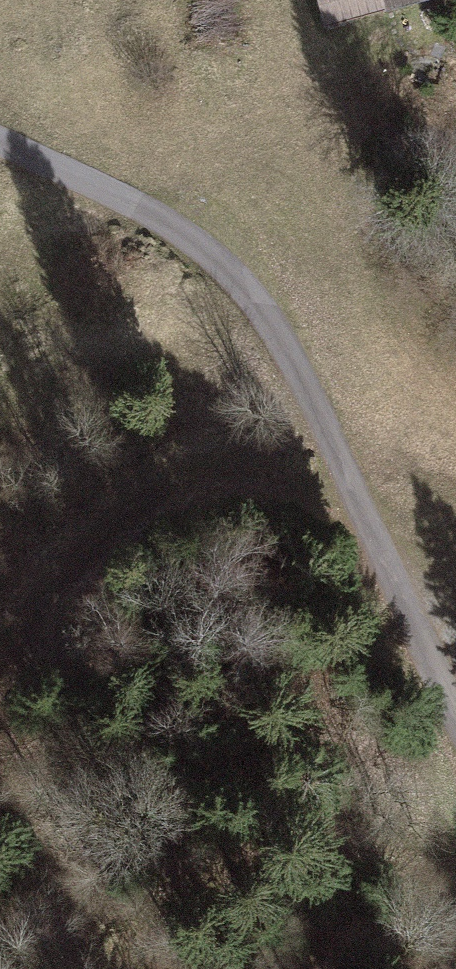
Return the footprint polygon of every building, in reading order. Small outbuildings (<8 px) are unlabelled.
[(381,6),(380,0),(321,0),(327,21),(381,6)]
